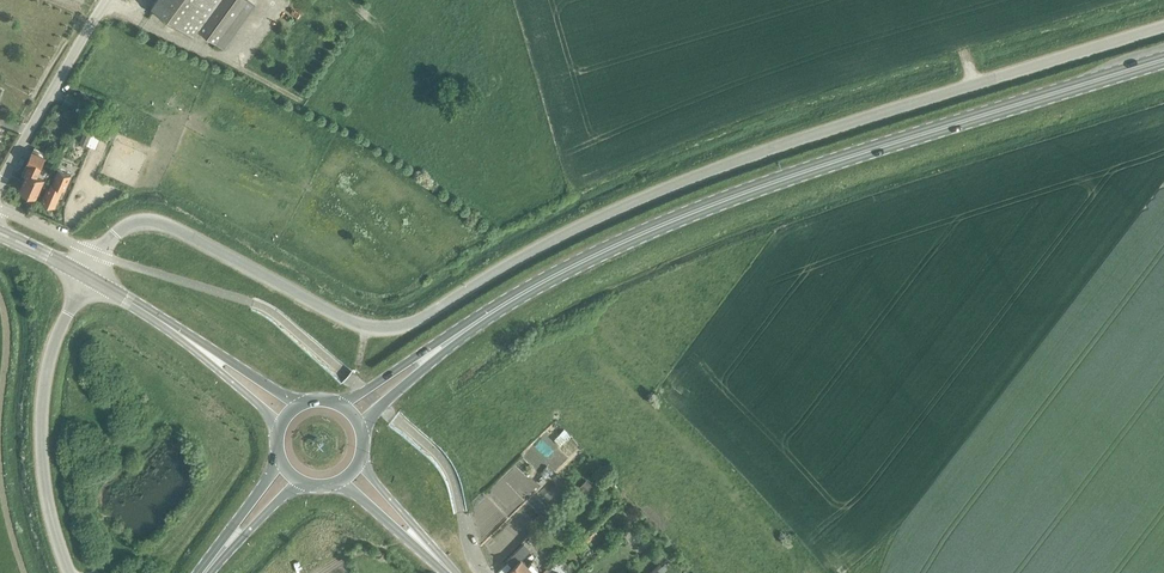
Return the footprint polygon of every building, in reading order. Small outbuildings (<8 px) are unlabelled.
[(215,43),(246,0),(157,0),(152,7),(193,37),(198,30),(215,43)] [(86,144),(91,131),(85,128),(80,142),(86,144)] [(41,168),(46,157),(32,151),(26,163),(27,164),(22,174),(26,176),(20,189),(26,192),(24,195),(33,199),(34,196),(36,196),(44,178),(46,171),(41,168)] [(50,181),(41,200),(44,201),(43,203),(51,207),(52,205),(54,206),(62,188),(63,188),(65,189),(71,174),(58,168),(51,182),(50,181)] [(565,428),(554,438),(561,444),(571,434),(565,428)] [(586,479),(579,486),(586,493),(593,486),(586,479)] [(550,514),(546,510),(541,514),(546,519),(550,514)] [(577,539),(583,546),(597,533),(591,526),(577,539)] [(535,572),(535,571),(538,568),(536,565),(537,563),(533,559),(528,564),(522,558),(531,550),(524,543),(507,559),(513,565),(510,569),(514,572),(534,572),(535,572)] [(659,553),(655,557),(659,562),(663,557),(659,553)] [(656,569),(660,572),(662,572),(669,566),(665,561),(656,569)]
